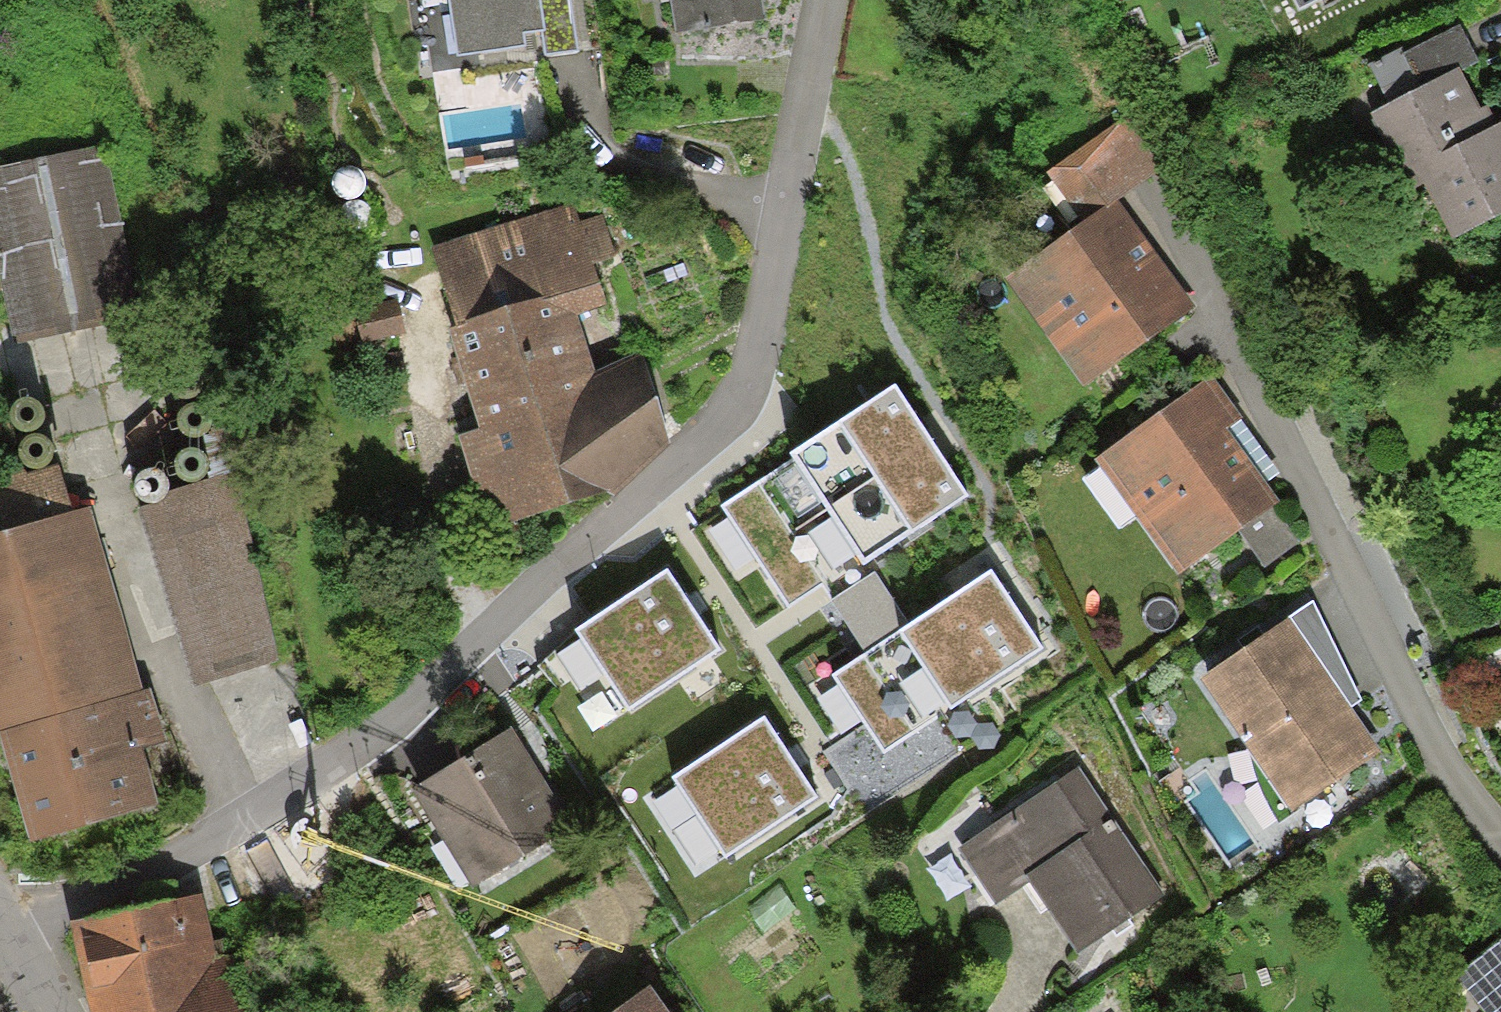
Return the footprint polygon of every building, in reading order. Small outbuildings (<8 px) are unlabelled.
[(453,58),(535,47),(537,65),(583,59),(575,0),(445,0),(453,58)] [(665,36),(756,25),(753,0),(661,0),(665,36)] [(1359,117),(1404,197),(1418,189),(1446,240),(1500,210),(1500,117),(1485,126),(1452,66),(1359,117)] [(1114,120),(1059,160),(1094,209),(1149,169),(1114,120)] [(0,162),(0,207),(14,338),(126,326),(107,151),(0,162)] [(571,203),(418,252),(476,432),(456,438),(485,529),(604,491),(661,450),(630,353),(586,376),(568,317),(604,307),(571,203)] [(1103,207),(995,288),(1072,389),(1180,308),(1103,207)] [(1205,383),(1095,464),(1172,568),(1267,499),(1219,433),(1234,422),(1205,383)] [(897,394),(724,509),(788,604),(856,559),(864,570),(969,501),(897,394)] [(59,473),(0,489),(0,755),(26,851),(158,816),(140,751),(165,745),(151,694),(138,698),(90,520),(73,524),(59,473)] [(235,485),(138,514),(191,693),(289,664),(235,485)] [(1268,566),(1300,544),(1280,514),(1247,535),(1268,566)] [(687,608),(666,577),(577,637),(629,715),(719,655),(687,608)] [(824,611),(861,665),(882,651),(903,636),(912,631),(874,577),(824,611)] [(861,665),(835,682),(885,757),(1041,650),(991,578),(912,631),(903,636),(882,651),(861,665)] [(1370,754),(1279,622),(1190,684),(1281,816),(1370,754)] [(786,759),(765,725),(675,782),(724,859),(814,803),(786,759)] [(514,732),(413,795),(472,890),(574,827),(514,732)] [(1079,773),(959,851),(996,907),(1031,884),(1075,952),(1160,897),(1079,773)] [(70,933),(91,1011),(263,1011),(252,967),(221,975),(201,899),(70,933)] [(643,991),(614,1011),(660,1011),(643,991)]
